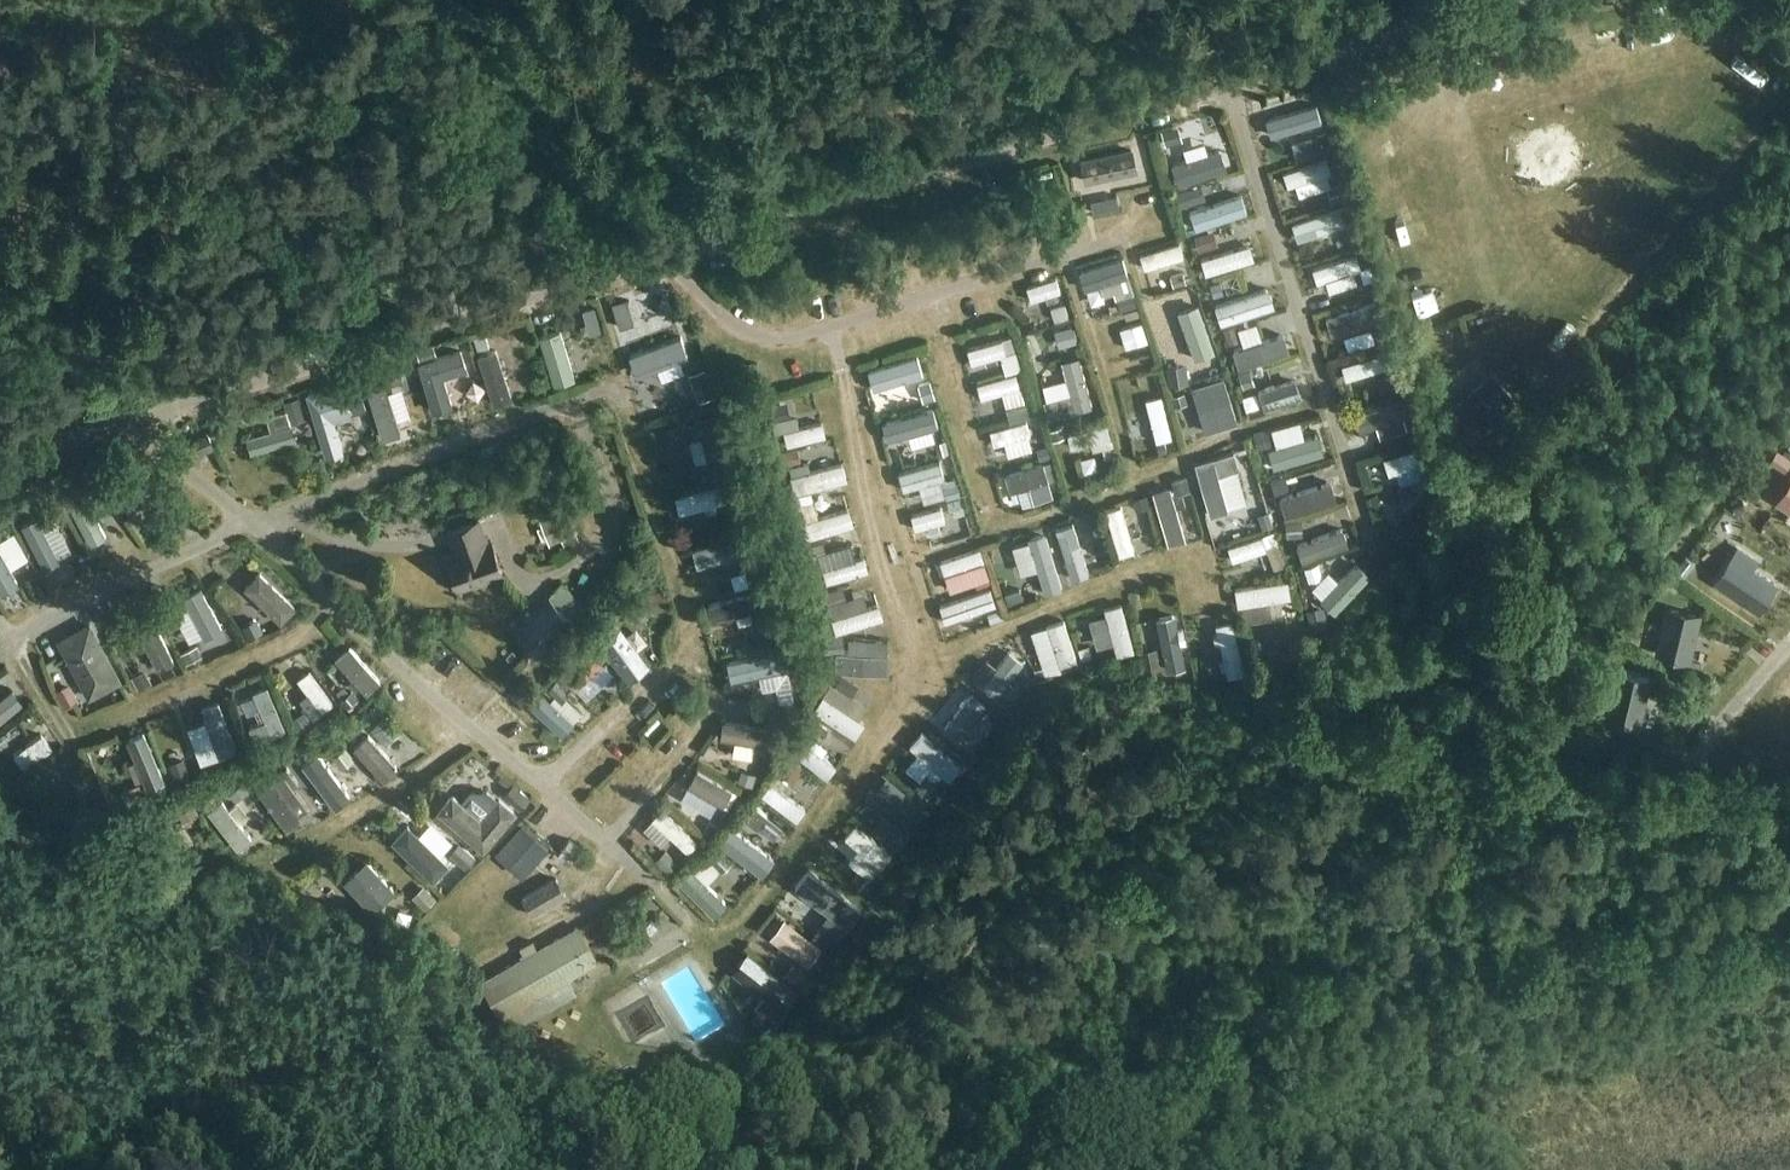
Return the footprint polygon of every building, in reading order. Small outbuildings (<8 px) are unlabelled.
[(1178,126),(1161,131),(1166,145),(1182,140),(1178,126)] [(1080,160),(1085,183),(1138,172),(1133,149),(1080,160)] [(1092,217),(1114,212),(1108,185),(1086,190),(1092,217)] [(1050,194),(1054,219),(1066,217),(1063,193),(1050,194)] [(1159,229),(1198,219),(1193,199),(1154,209),(1159,229)] [(1134,241),(1094,255),(1099,271),(1140,257),(1134,241)] [(1204,242),(1154,258),(1159,274),(1209,258),(1204,242)] [(1218,284),(1169,295),(1174,317),(1223,305),(1218,284)] [(1049,315),(1075,310),(1072,299),(1047,303),(1049,315)] [(1131,306),(1139,353),(1163,349),(1155,302),(1131,306)] [(1028,335),(1023,320),(1005,327),(1009,341),(1028,335)] [(1235,332),(1187,341),(1190,357),(1238,347),(1235,332)] [(681,336),(632,355),(639,373),(657,366),(661,365),(679,358),(688,355),(681,336)] [(1012,355),(1013,372),(997,374),(998,381),(1036,379),(1034,353),(1012,355)] [(1152,408),(1183,400),(1175,368),(1144,376),(1152,408)] [(1492,373),(1451,409),(1477,438),(1518,401),(1492,373)] [(643,375),(625,378),(628,401),(646,398),(643,375)] [(1202,431),(1233,422),(1219,377),(1188,387),(1202,431)] [(1366,380),(1351,381),(1352,404),(1367,403),(1366,380)] [(324,456),(342,451),(331,417),(348,412),(339,382),(304,392),(324,456)] [(709,382),(693,388),(698,402),(714,396),(709,382)] [(299,399),(286,403),(292,422),(305,418),(299,399)] [(730,412),(737,441),(779,431),(776,415),(751,420),(748,409),(730,412)] [(270,431),(246,439),(251,454),(296,440),(287,410),(266,416),(270,431)] [(625,418),(627,437),(671,431),(669,413),(625,418)] [(1046,421),(1038,434),(1054,444),(1062,431),(1046,421)] [(207,433),(194,440),(201,455),(214,448),(207,433)] [(1031,460),(1048,454),(1042,439),(1025,445),(1031,460)] [(793,449),(741,464),(747,487),(799,473),(793,449)] [(1243,492),(1285,484),(1281,464),(1239,472),(1243,492)] [(1166,503),(1212,488),(1207,472),(1161,488),(1166,503)] [(1777,505),(1789,513),(1789,484),(1777,505)] [(746,493),(762,532),(805,515),(796,492),(770,503),(763,486),(746,493)] [(35,487),(20,494),(39,531),(54,523),(35,487)] [(568,509),(541,519),(553,550),(580,540),(568,509)] [(1241,516),(1244,540),(1291,535),(1288,510),(1241,516)] [(1217,512),(1176,523),(1181,542),(1222,531),(1217,512)] [(488,539),(481,520),(448,531),(456,552),(448,555),(460,589),(503,574),(491,538),(488,539)] [(887,544),(892,561),(933,548),(928,531),(887,544)] [(1002,531),(987,536),(992,551),(1007,546),(1002,531)] [(958,583),(977,576),(964,538),(944,545),(958,583)] [(1282,556),(1274,549),(1258,566),(1281,586),(1311,554),(1297,540),(1282,556)] [(1736,549),(1714,582),(1748,604),(1764,579),(1749,569),(1754,561),(1736,549)] [(280,623),(297,606),(260,571),(244,588),(280,623)] [(932,592),(935,602),(946,600),(939,572),(897,581),(901,599),(932,592)] [(539,654),(586,606),(561,582),(515,630),(539,654)] [(121,598),(132,633),(160,624),(149,589),(121,598)] [(663,589),(649,593),(654,611),(669,607),(663,589)] [(783,619),(833,610),(829,591),(779,601),(783,619)] [(1170,656),(1190,652),(1177,597),(1157,602),(1170,656)] [(1700,616),(1668,610),(1658,658),(1690,665),(1700,616)] [(1645,620),(1642,640),(1657,643),(1661,624),(1645,620)] [(87,699),(122,681),(90,621),(55,639),(87,699)] [(817,630),(782,632),(783,645),(836,642),(835,625),(817,626),(817,630)] [(1159,629),(1143,631),(1145,650),(1161,648),(1159,629)] [(562,673),(576,689),(603,664),(589,648),(562,673)] [(259,662),(248,668),(261,688),(271,681),(259,662)] [(814,706),(787,694),(791,683),(774,675),(762,704),(806,723),(814,706)] [(1651,683),(1620,675),(1610,720),(1641,728),(1651,683)] [(518,683),(508,693),(519,705),(529,695),(518,683)] [(1596,683),(1593,703),(1609,706),(1612,687),(1596,683)] [(776,767),(786,752),(771,743),(777,734),(760,723),(745,746),(776,767)] [(740,777),(738,783),(752,788),(754,781),(740,777)] [(480,819),(449,794),(437,810),(483,847),(512,811),(497,798),(480,819)] [(618,822),(626,810),(611,800),(603,812),(618,822)] [(711,819),(704,831),(712,837),(720,824),(711,819)] [(408,827),(393,843),(434,881),(449,865),(408,827)] [(718,851),(709,860),(723,873),(731,863),(718,851)] [(345,881),(373,912),(395,892),(366,861),(345,881)] [(690,868),(677,881),(712,916),(725,902),(706,884),(698,876),(693,870),(690,868)] [(530,914),(564,894),(553,876),(519,896),(530,914)] [(480,981),(497,1013),(523,1001),(532,1017),(578,990),(569,974),(596,959),(579,927),(538,950),(534,944),(521,951),(524,957),(480,981)]
